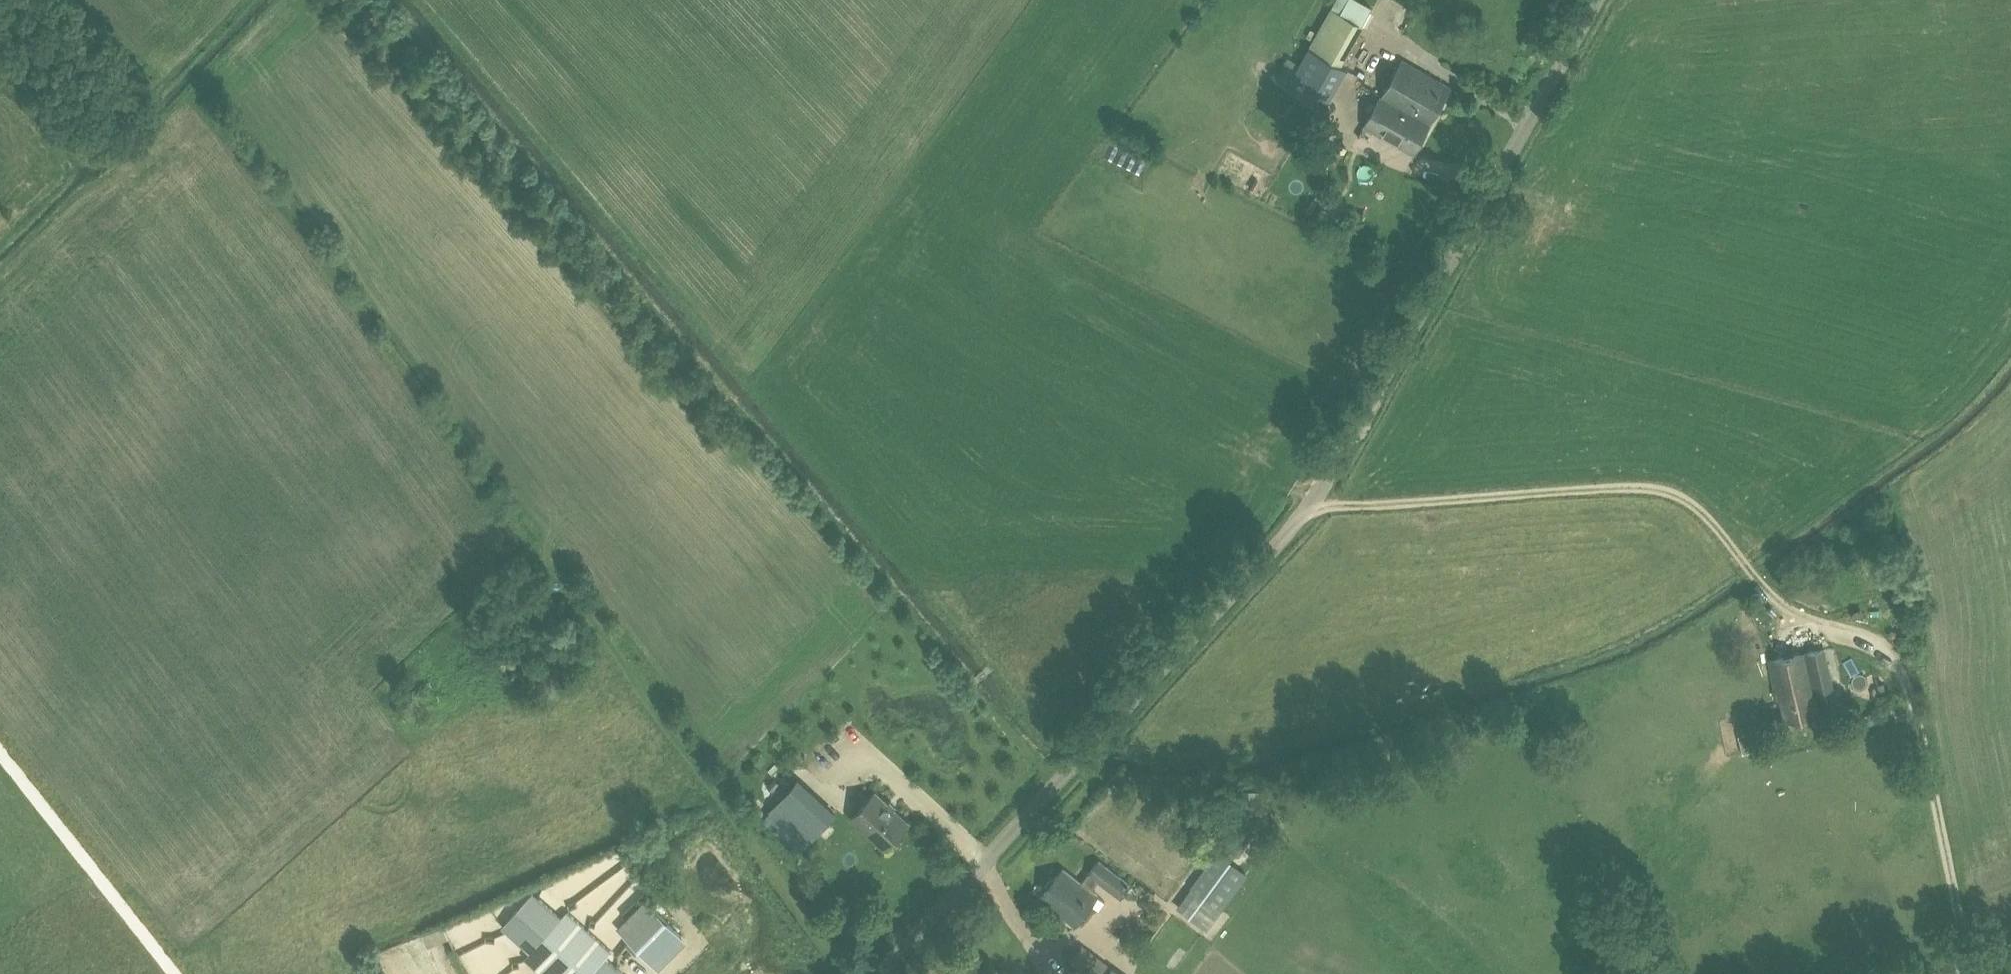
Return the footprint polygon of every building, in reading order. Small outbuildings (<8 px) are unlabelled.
[(1309,47),(1341,65),(1364,26),(1331,7),(1309,47)] [(1341,65),(1309,47),(1308,47),(1286,86),(1325,109),(1347,69),(1341,65)] [(1383,93),(1432,120),(1450,87),(1402,60),(1383,93)] [(1432,120),(1383,93),(1365,126),(1413,153),(1432,120)] [(1826,648),(1805,653),(1805,652),(1768,660),(1778,704),(1781,703),(1785,720),(1819,712),(1815,696),(1835,691),(1826,648)] [(770,809),(774,813),(767,820),(789,843),(797,834),(807,844),(836,812),(799,777),(770,809)] [(876,790),(851,817),(883,848),(908,821),(876,790)] [(1235,824),(1222,845),(1240,857),(1253,836),(1235,824)] [(1248,874),(1217,850),(1176,907),(1207,928),(1248,874)] [(1092,890),(1099,880),(1121,898),(1132,883),(1099,859),(1088,872),(1081,882),(1063,868),(1055,878),(1052,876),(1045,885),(1047,888),(1039,898),(1074,925),(1098,895),(1092,890)] [(531,952),(524,960),(540,973),(587,973),(601,957),(608,950),(565,912),(559,920),(529,894),(501,926),(531,952)] [(687,940),(652,905),(645,899),(617,928),(623,934),(658,970),(687,940)] [(1114,965),(1112,967),(1082,944),(1069,961),(1086,973),(1125,973),(1114,965)] [(619,973),(601,957),(587,973),(619,973)]
